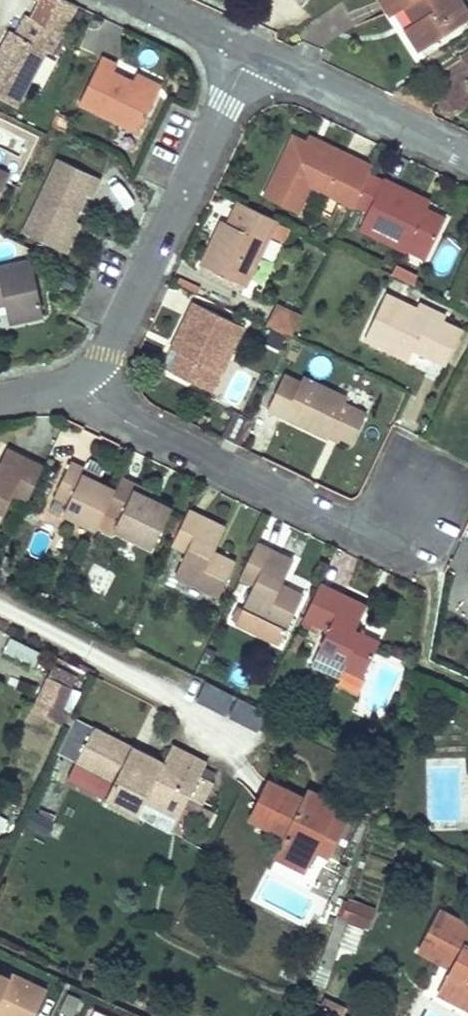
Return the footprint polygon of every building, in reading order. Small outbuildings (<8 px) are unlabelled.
[(390,13),(404,5),(416,23),(407,30),(419,48),(467,17),(467,14),(459,0),(382,0),(390,13)] [(27,13),(17,31),(25,35),(33,17),(27,13)] [(0,54),(0,95),(18,104),(34,75),(46,51),(50,54),(62,33),(33,17),(25,35),(17,31),(13,29),(2,50),(0,54)] [(163,92),(138,80),(118,70),(122,61),(107,54),(85,100),(145,129),(163,92)] [(143,71),(138,80),(163,92),(168,83),(143,71)] [(308,136),(305,142),(369,173),(372,167),(308,136)] [(297,211),(300,203),(310,185),(348,203),(353,206),(369,173),(305,142),(293,137),(264,196),(297,211)] [(25,230),(61,248),(72,225),(87,194),(93,197),(102,178),(60,158),(25,230)] [(9,175),(0,171),(0,194),(9,175)] [(366,213),(382,180),(369,173),(353,206),(366,213)] [(405,251),(406,250),(409,243),(429,252),(444,219),(425,210),(418,206),(421,198),(382,180),(366,213),(358,229),(405,251)] [(421,198),(418,206),(425,210),(429,201),(421,198)] [(276,219),(243,203),(232,225),(221,220),(201,263),(245,285),(268,236),(273,225),(275,222),(276,219)] [(290,229),(275,222),(273,225),(268,236),(283,243),(290,229)] [(72,225),(61,248),(67,251),(78,227),(72,225)] [(409,243),(406,250),(425,258),(429,252),(409,243)] [(2,303),(6,320),(39,314),(28,259),(0,265),(0,303),(2,303)] [(407,359),(413,347),(420,332),(436,339),(429,355),(445,363),(461,331),(442,322),(415,309),(385,294),(365,338),(407,359)] [(194,302),(162,367),(170,371),(169,372),(211,392),(243,326),(194,302)] [(418,303),(415,309),(442,322),(445,315),(418,303)] [(267,326),(290,337),(300,316),(277,305),(267,326)] [(420,332),(413,347),(429,355),(436,339),(420,332)] [(327,436),(328,435),(330,430),(338,434),(352,441),(365,414),(344,404),(346,398),(303,376),(299,382),(284,375),(268,407),(327,436)] [(229,384),(227,399),(243,402),(245,386),(229,384)] [(330,430),(328,435),(336,439),(338,434),(330,430)] [(3,512),(12,493),(26,499),(42,466),(5,449),(0,459),(0,511),(3,512)] [(96,481),(82,474),(84,468),(70,462),(54,495),(68,502),(63,513),(95,529),(104,511),(114,490),(96,481)] [(84,468),(82,474),(96,481),(99,476),(84,468)] [(114,490),(104,511),(119,517),(114,529),(152,547),(170,509),(146,497),(133,491),(136,484),(120,477),(114,490)] [(136,484),(133,491),(146,497),(149,491),(136,484)] [(186,514),(172,543),(186,549),(174,574),(218,595),(234,562),(212,552),(224,528),(188,510),(186,514)] [(104,511),(95,529),(110,536),(114,529),(119,517),(104,511)] [(255,542),(239,575),(253,582),(233,623),(278,644),(302,595),(280,585),(292,560),(255,542)] [(319,584),(303,617),(327,629),(317,650),(332,657),(344,664),(341,668),(361,678),(377,645),(360,637),(352,633),(354,630),(365,606),(319,584)] [(2,651),(34,661),(39,646),(7,636),(2,651)] [(344,664),(317,650),(310,664),(337,677),(341,668),(344,664)] [(49,674),(72,684),(76,674),(53,664),(49,674)] [(68,689),(46,678),(37,697),(59,708),(68,689)] [(197,702),(260,726),(268,702),(205,679),(197,702)] [(133,746),(92,726),(75,762),(112,780),(104,797),(137,813),(143,800),(163,810),(176,785),(189,792),(204,762),(170,745),(163,760),(143,750),(139,757),(130,752),(133,746)] [(139,757),(143,750),(133,746),(130,752),(139,757)] [(285,835),(274,857),(301,871),(312,849),(331,813),(336,804),(315,794),(311,803),(300,798),(270,781),(252,817),(285,835)] [(177,817),(189,792),(176,785),(163,810),(177,817)] [(305,788),(300,798),(311,803),(315,794),(305,788)] [(28,826),(47,833),(53,817),(33,810),(28,826)] [(345,820),(331,813),(312,849),(326,856),(345,820)] [(343,900),(325,955),(334,957),(347,919),(365,925),(369,926),(374,910),(343,900)] [(444,987),(467,999),(467,946),(467,945),(467,944),(467,924),(440,910),(421,950),(454,967),(444,987)] [(365,925),(347,919),(338,945),(356,952),(365,925)] [(0,967),(0,1015),(36,1015),(47,989),(0,967)] [(444,987),(441,993),(467,1007),(467,999),(444,987)]
